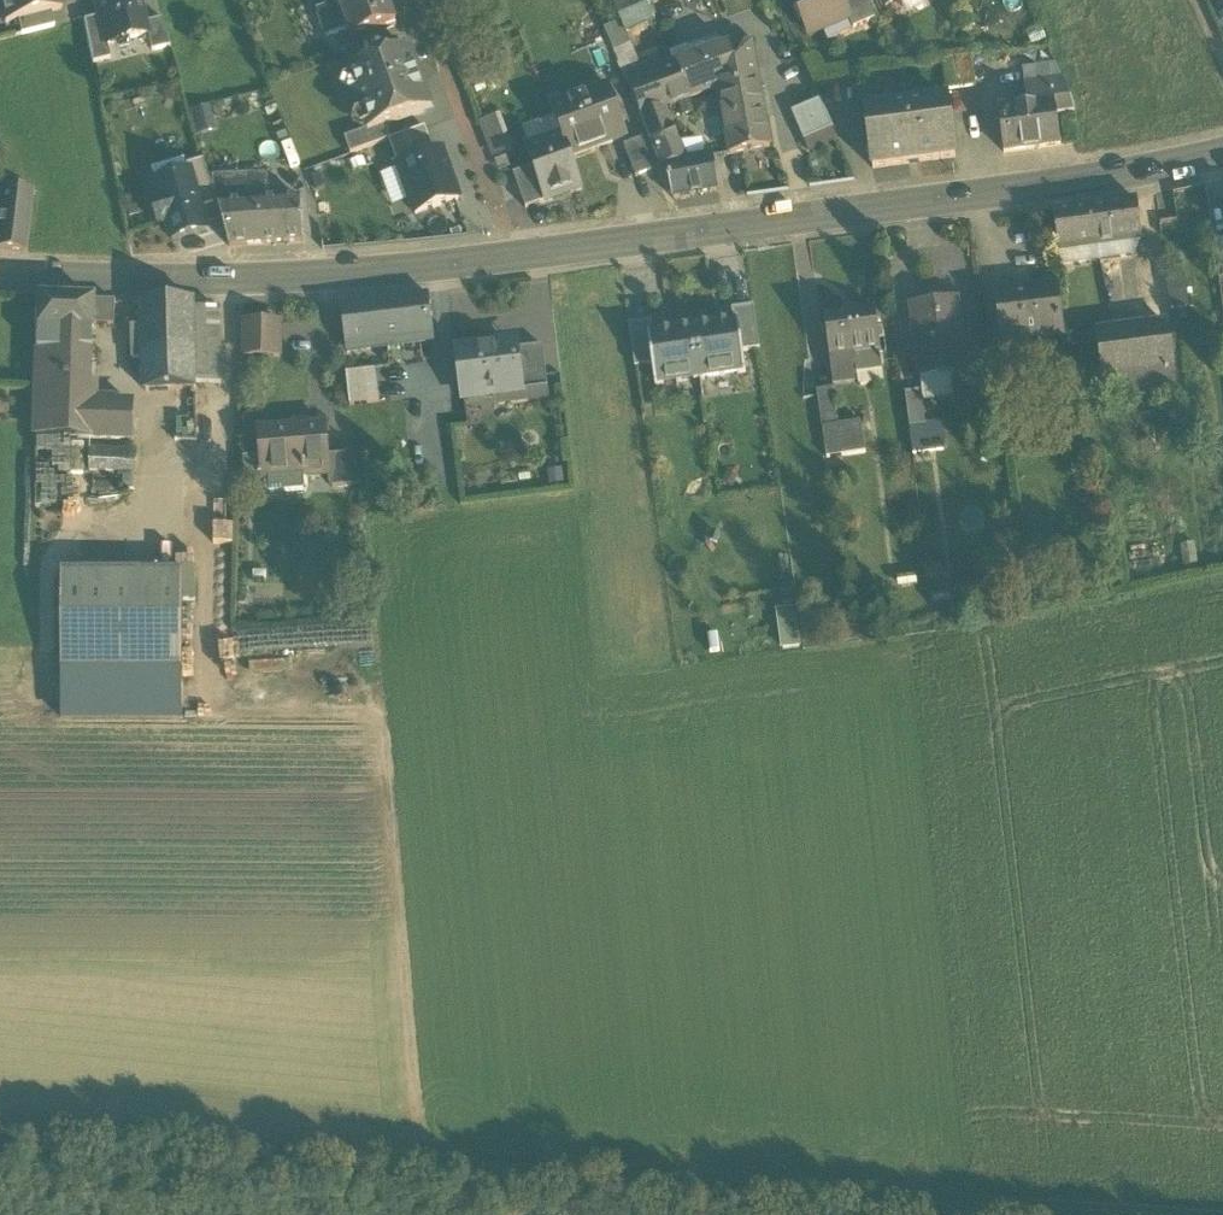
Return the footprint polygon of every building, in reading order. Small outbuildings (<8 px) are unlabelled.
[(58,0),(0,0),(0,9),(4,25),(17,22),(50,14),(60,11),(58,0)] [(105,47),(106,47),(148,37),(149,36),(146,25),(140,0),(94,0),(98,19),(105,47)] [(339,3),(349,30),(353,42),(396,26),(387,0),(338,0),(339,3)] [(808,34),(848,17),(849,17),(841,0),(794,0),(808,34)] [(853,29),(875,19),(867,0),(841,0),(849,17),(848,17),(853,29)] [(327,38),(349,30),(339,3),(317,11),(327,38)] [(17,22),(21,36),(53,28),(50,14),(17,22)] [(83,23),(92,65),(110,61),(106,47),(105,47),(98,19),(83,23)] [(148,37),(152,53),(171,48),(163,21),(146,25),(149,36),(148,37)] [(691,101),(718,90),(757,81),(752,49),(744,44),(677,67),(691,101)] [(411,53),(404,55),(425,113),(432,110),(411,53)] [(386,126),(425,113),(404,55),(348,76),(368,131),(368,133),(386,126)] [(942,61),(946,90),(974,86),(970,57),(942,61)] [(628,84),(642,120),(659,113),(691,101),(677,67),(628,84)] [(1025,69),(1028,83),(1061,78),(1054,67),(1025,69)] [(1028,83),(1032,108),(1053,105),(1054,116),(1067,113),(1061,78),(1028,83)] [(770,149),(757,81),(718,90),(729,156),(770,149)] [(555,117),(562,137),(569,158),(593,149),(591,144),(625,131),(610,87),(589,95),(591,100),(553,114),(555,117)] [(865,112),(873,169),(955,158),(948,101),(945,101),(946,106),(927,108),(927,104),(886,109),(886,114),(868,116),(867,112),(865,112)] [(789,116),(804,147),(834,132),(819,102),(789,116)] [(189,111),(197,136),(218,130),(210,105),(189,111)] [(1059,145),(1054,116),(1053,105),(1032,108),(999,114),(1006,154),(1059,145)] [(667,168),(673,201),(719,192),(713,158),(685,163),(669,123),(659,113),(642,120),(660,168),(667,168)] [(478,124),(491,160),(509,154),(496,117),(478,124)] [(522,129),(529,149),(562,137),(555,117),(522,129)] [(345,139),(351,155),(389,141),(391,140),(386,126),(368,133),(368,131),(345,139)] [(389,141),(399,168),(435,155),(425,128),(391,140),(389,141)] [(580,188),(569,158),(562,137),(529,149),(527,150),(533,167),(546,201),(580,188)] [(624,147),(636,178),(655,171),(643,139),(624,147)] [(435,155),(399,168),(410,200),(415,215),(459,199),(442,153),(435,155)] [(151,168),(155,185),(189,175),(186,166),(184,159),(151,168)] [(190,175),(200,207),(216,202),(211,183),(204,160),(186,166),(189,175),(190,175)] [(513,174),(525,209),(546,201),(533,167),(513,174)] [(410,200),(399,168),(381,175),(392,206),(410,200)] [(167,222),(172,240),(207,230),(200,207),(190,175),(189,175),(155,185),(161,203),(154,205),(160,224),(167,222)] [(216,202),(218,206),(260,203),(270,203),(268,179),(211,183),(216,202)] [(25,252),(31,194),(0,191),(0,250),(25,252)] [(260,203),(262,245),(304,242),(301,201),(270,203),(260,203)] [(1135,202),(1089,209),(1091,226),(1089,227),(1089,231),(1092,231),(1094,247),(1141,241),(1135,202)] [(262,245),(260,203),(218,206),(229,247),(262,245)] [(1057,253),(1094,247),(1092,231),(1089,231),(1089,227),(1091,226),(1089,209),(1052,214),(1057,253)] [(1135,258),(1141,241),(1094,247),(1057,253),(1060,269),(1135,258)] [(1166,280),(1173,310),(1188,306),(1182,276),(1166,280)] [(997,296),(1004,343),(1063,335),(1056,288),(997,296)] [(341,305),(346,348),(434,337),(429,294),(341,305)] [(93,350),(94,319),(95,301),(94,301),(41,299),(39,348),(42,348),(93,350)] [(115,302),(95,301),(94,319),(114,319),(115,302)] [(144,303),(146,353),(195,352),(194,312),(194,301),(144,303)] [(917,380),(918,383),(922,382),(971,376),(971,373),(969,373),(967,358),(959,304),(962,303),(962,301),(908,309),(908,311),(911,310),(920,379),(917,380)] [(738,321),(743,352),(760,349),(754,306),(732,310),(733,322),(738,321)] [(220,311),(194,312),(195,352),(196,391),(222,389),(220,311)] [(831,362),(854,358),(880,355),(882,354),(875,313),(824,320),(831,362)] [(652,366),(648,334),(653,334),(651,321),(629,325),(635,368),(652,366)] [(733,322),(693,328),(700,379),(746,373),(743,352),(738,321),(733,322)] [(244,356),(280,357),(280,323),(244,322),(244,356)] [(1097,337),(1103,382),(1174,372),(1167,327),(1097,337)] [(655,386),(700,379),(693,328),(653,334),(648,334),(652,366),(655,386)] [(496,353),(516,350),(515,342),(495,344),(496,353)] [(498,389),(499,396),(521,393),(516,350),(496,353),(495,344),(458,349),(464,393),(498,389)] [(516,350),(521,393),(549,389),(543,347),(516,350)] [(38,438),(95,440),(97,401),(91,400),(93,350),(42,348),(38,438)] [(990,355),(994,385),(1011,383),(1006,349),(990,351),(990,355)] [(196,391),(195,352),(146,353),(147,392),(196,391)] [(882,371),(880,355),(854,358),(856,375),(857,375),(882,371)] [(971,376),(974,395),(995,392),(994,385),(990,355),(967,358),(969,373),(971,373),(971,376)] [(858,381),(857,375),(856,375),(854,358),(831,362),(834,385),(858,381)] [(346,374),(350,405),(379,402),(375,370),(346,374)] [(857,375),(858,381),(859,388),(884,384),(882,371),(857,375)] [(1177,397),(1174,372),(1103,382),(1107,407),(1177,397)] [(923,393),(924,404),(974,398),(974,395),(971,376),(922,382),(923,393)] [(493,396),(499,396),(498,389),(464,393),(464,400),(493,396)] [(550,401),(549,389),(521,393),(499,396),(493,396),(495,408),(550,401)] [(816,393),(822,430),(838,427),(832,390),(816,393)] [(905,396),(909,429),(927,427),(927,425),(924,404),(923,393),(905,396)] [(137,402),(97,401),(95,440),(138,442),(137,402)] [(942,423),(927,425),(927,427),(909,429),(913,455),(945,451),(942,423)] [(822,430),(826,459),(867,453),(863,424),(838,427),(822,430)] [(260,431),(264,483),(308,480),(329,478),(325,426),(260,431)] [(90,470),(131,473),(132,452),(91,449),(90,470)] [(337,456),(341,488),(359,486),(355,454),(337,456)] [(309,491),(308,480),(264,483),(265,494),(309,491)] [(1199,566),(1195,544),(1179,547),(1184,569),(1199,566)] [(62,669),(182,669),(182,636),(183,573),(62,573),(62,647),(62,669)] [(803,648),(798,608),(775,611),(781,651),(803,648)] [(181,717),(182,669),(62,669),(61,717),(181,717)]
